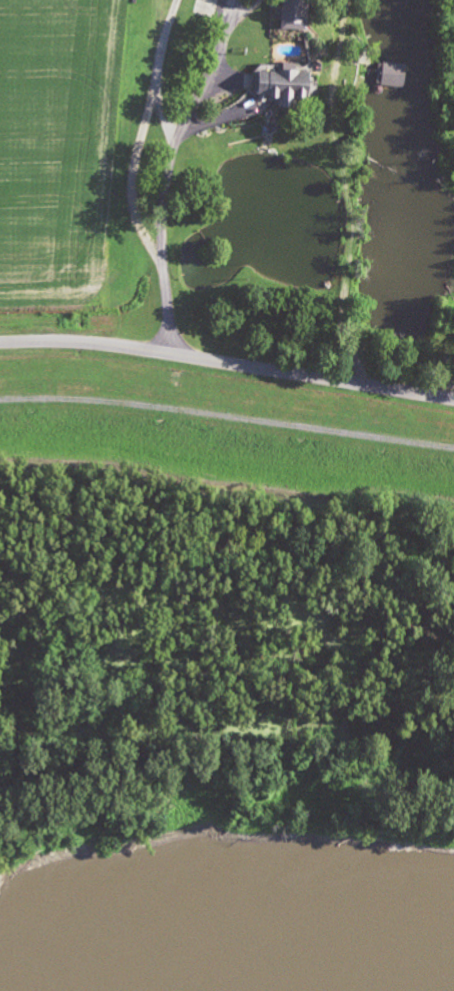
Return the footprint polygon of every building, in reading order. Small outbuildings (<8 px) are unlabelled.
[(312,31),(314,2),(305,2),(306,0),(289,0),(287,29),(312,31)] [(413,66),(385,59),(379,81),(407,88),(413,66)] [(266,68),(317,71),(316,93),(265,90),(266,68)]
